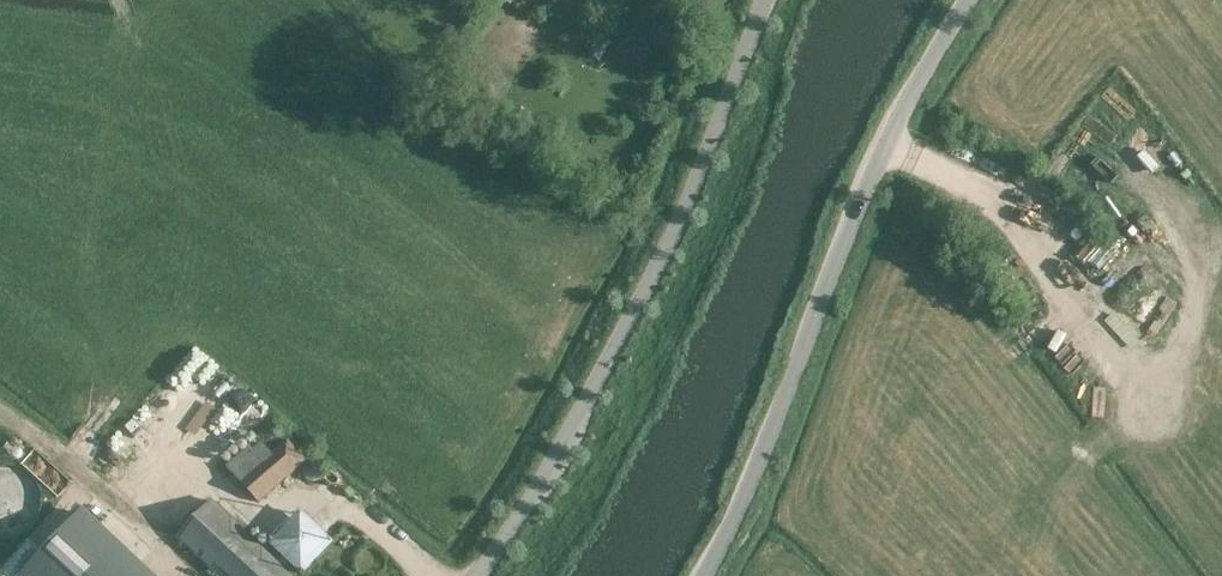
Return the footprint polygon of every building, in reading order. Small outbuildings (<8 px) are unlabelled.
[(1109,234),(1089,255),(1101,267),(1121,245),(1109,234)] [(186,429),(211,409),(183,375),(158,395),(186,429)] [(259,503),(307,461),(288,439),(272,452),(264,442),(250,454),(246,450),(227,466),(259,503)] [(212,501),(177,539),(217,575),(293,575),(212,501)] [(305,572),(336,540),(303,508),(271,540),(305,572)] [(80,512),(21,575),(22,575),(94,575),(120,549),(80,512)]
